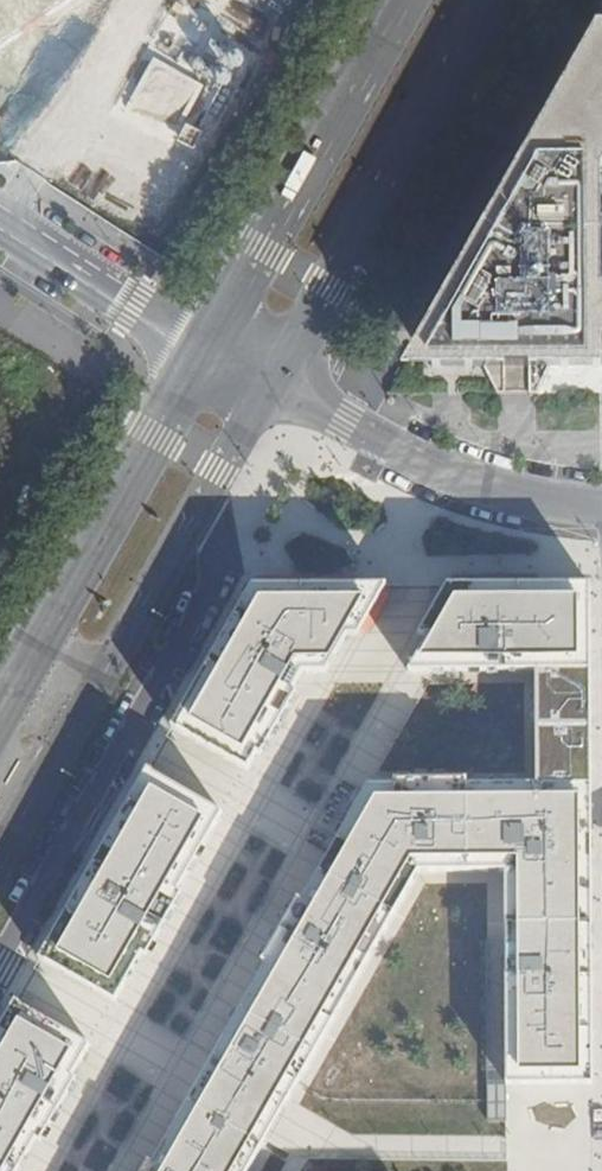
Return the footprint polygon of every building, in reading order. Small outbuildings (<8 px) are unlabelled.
[(55,68),(82,16),(50,0),(47,0),(21,51),(55,68)] [(156,33),(171,0),(90,0),(89,3),(156,33)] [(597,30),(585,52),(582,50),(576,61),(579,63),(570,81),(566,78),(563,84),(566,85),(553,109),(550,106),(545,115),(549,117),(538,137),(534,134),(420,336),(435,345),(435,363),(443,363),(444,358),(468,358),(469,364),(478,364),(479,357),(487,358),(503,393),(521,392),(542,392),(558,357),(567,357),(567,364),(575,364),(576,357),(598,358),(599,364),(601,364),(601,30),(597,30)] [(447,585),(418,635),(429,635),(407,672),(535,670),(536,783),(368,785),(302,901),(297,898),(261,961),(266,964),(209,1062),(197,1083),(190,1096),(151,1164),(147,1161),(141,1170),(248,1170),(266,1139),(272,1127),(285,1105),(418,871),(505,871),(506,1085),(593,1084),(592,871),(591,782),(590,584),(447,585)] [(385,585),(251,585),(171,727),(177,730),(177,729),(247,770),(257,753),(261,756),(297,693),(292,691),(303,673),(326,673),(346,636),(357,636),(385,585)] [(99,854),(39,959),(44,962),(45,962),(115,1002),(142,954),(147,957),(182,894),(178,891),(213,829),(213,830),(223,813),(152,773),(153,772),(147,769),(139,784),(99,854)] [(36,1139),(41,1142),(77,1079),(72,1076),(81,1061),(81,1062),(90,1045),(20,1005),(20,1004),(15,1001),(0,1027),(0,1170),(18,1170),(36,1139)] [(506,1119),(506,1085),(488,1085),(488,1121),(506,1120),(506,1119)]
